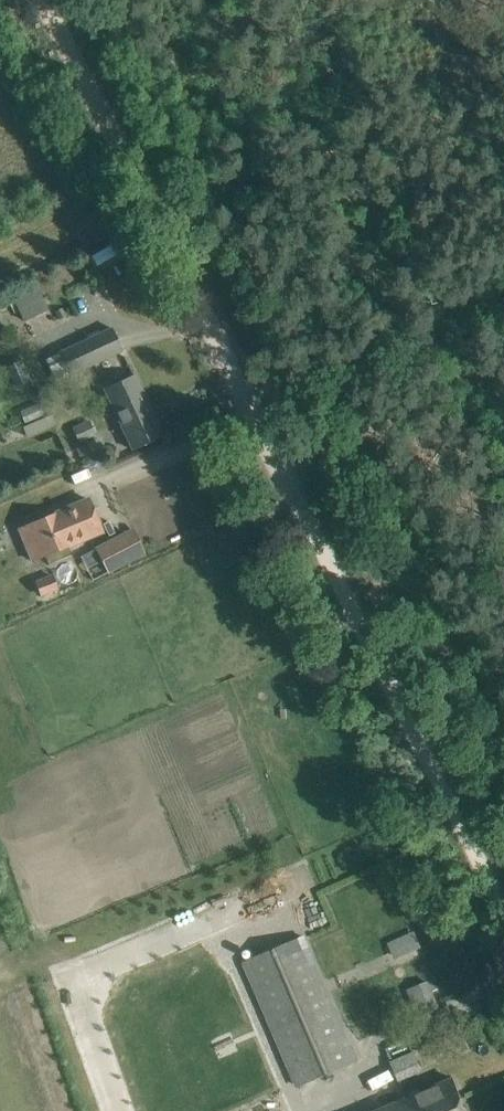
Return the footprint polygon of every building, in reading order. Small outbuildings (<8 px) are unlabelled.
[(37,287),(15,298),(25,320),(47,310),(37,287)] [(112,327),(59,352),(70,374),(122,350),(112,327)] [(21,363),(7,369),(14,384),(28,378),(21,363)] [(134,373),(104,387),(132,449),(163,435),(134,373)] [(40,404),(23,412),(28,423),(45,415),(40,404)] [(91,422),(76,429),(82,442),(97,435),(91,422)] [(88,499),(18,528),(32,560),(102,531),(88,499)] [(132,529),(95,548),(108,571),(144,553),(132,529)] [(52,575),(36,582),(41,594),(57,587),(52,575)] [(396,957),(421,947),(414,931),(389,941),(396,957)] [(283,945),(245,962),(298,1085),(357,1060),(364,1057),(354,1033),(346,1036),(303,936),(283,945)] [(428,982),(414,988),(425,1012),(438,1007),(428,982)] [(418,1049),(394,1057),(405,1093),(429,1085),(418,1049)] [(377,1110),(467,1110),(453,1078),(377,1110)]
